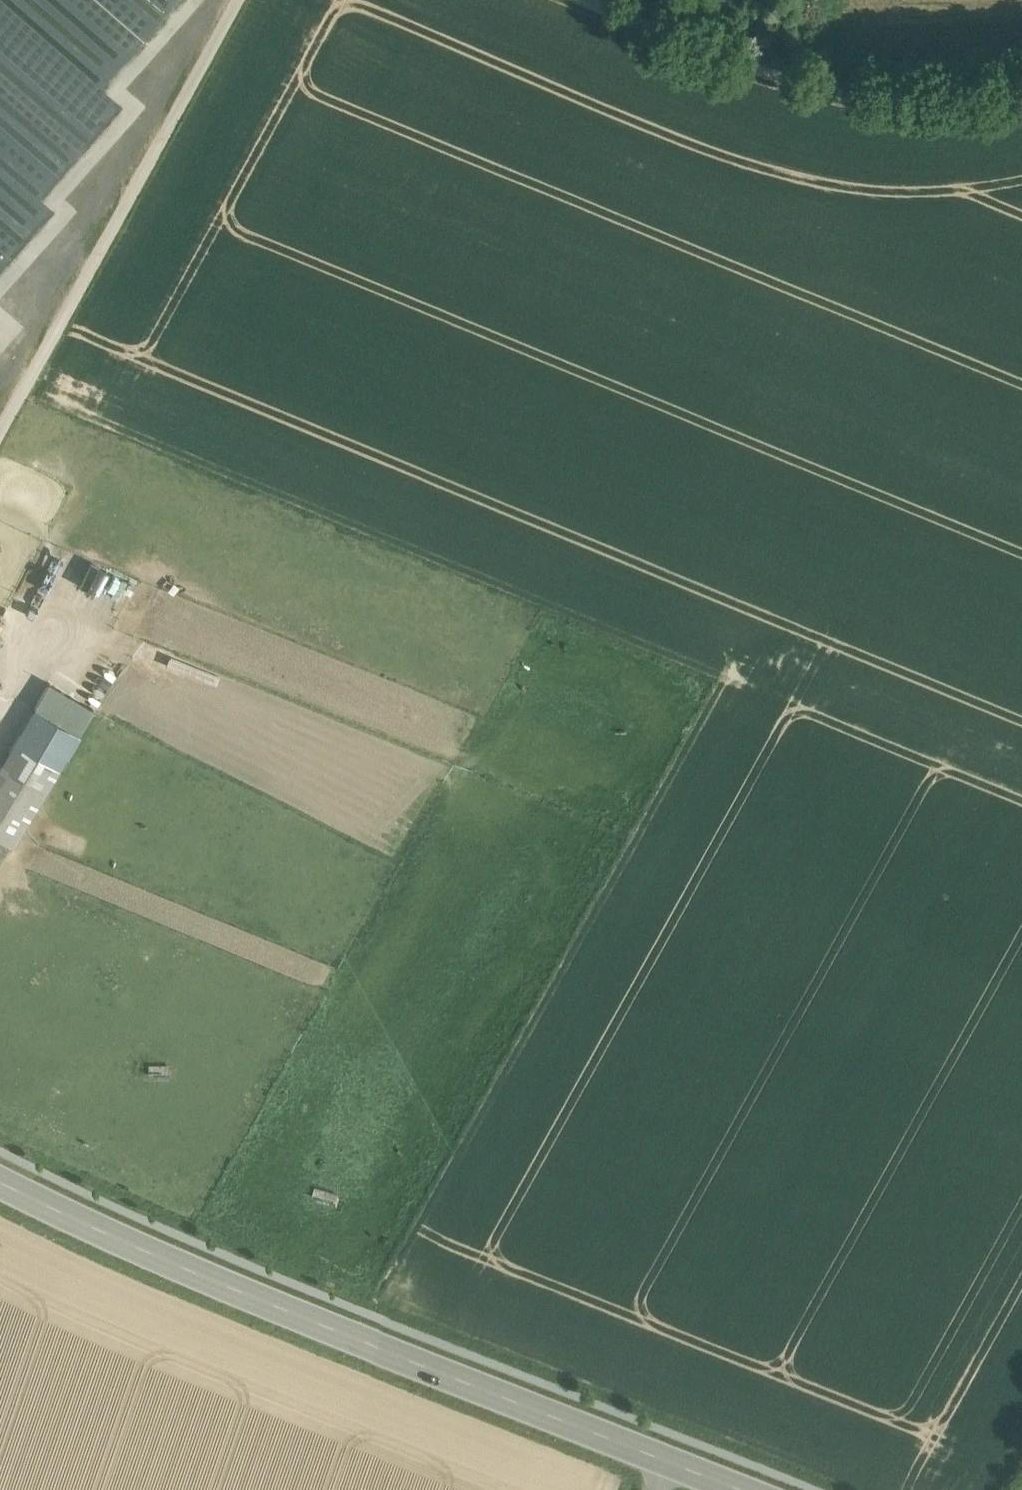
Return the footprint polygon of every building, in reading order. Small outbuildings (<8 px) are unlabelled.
[(86,613),(107,621),(123,581),(101,573),(86,613)] [(0,766),(0,864),(16,837),(93,709),(49,683),(0,766)]
